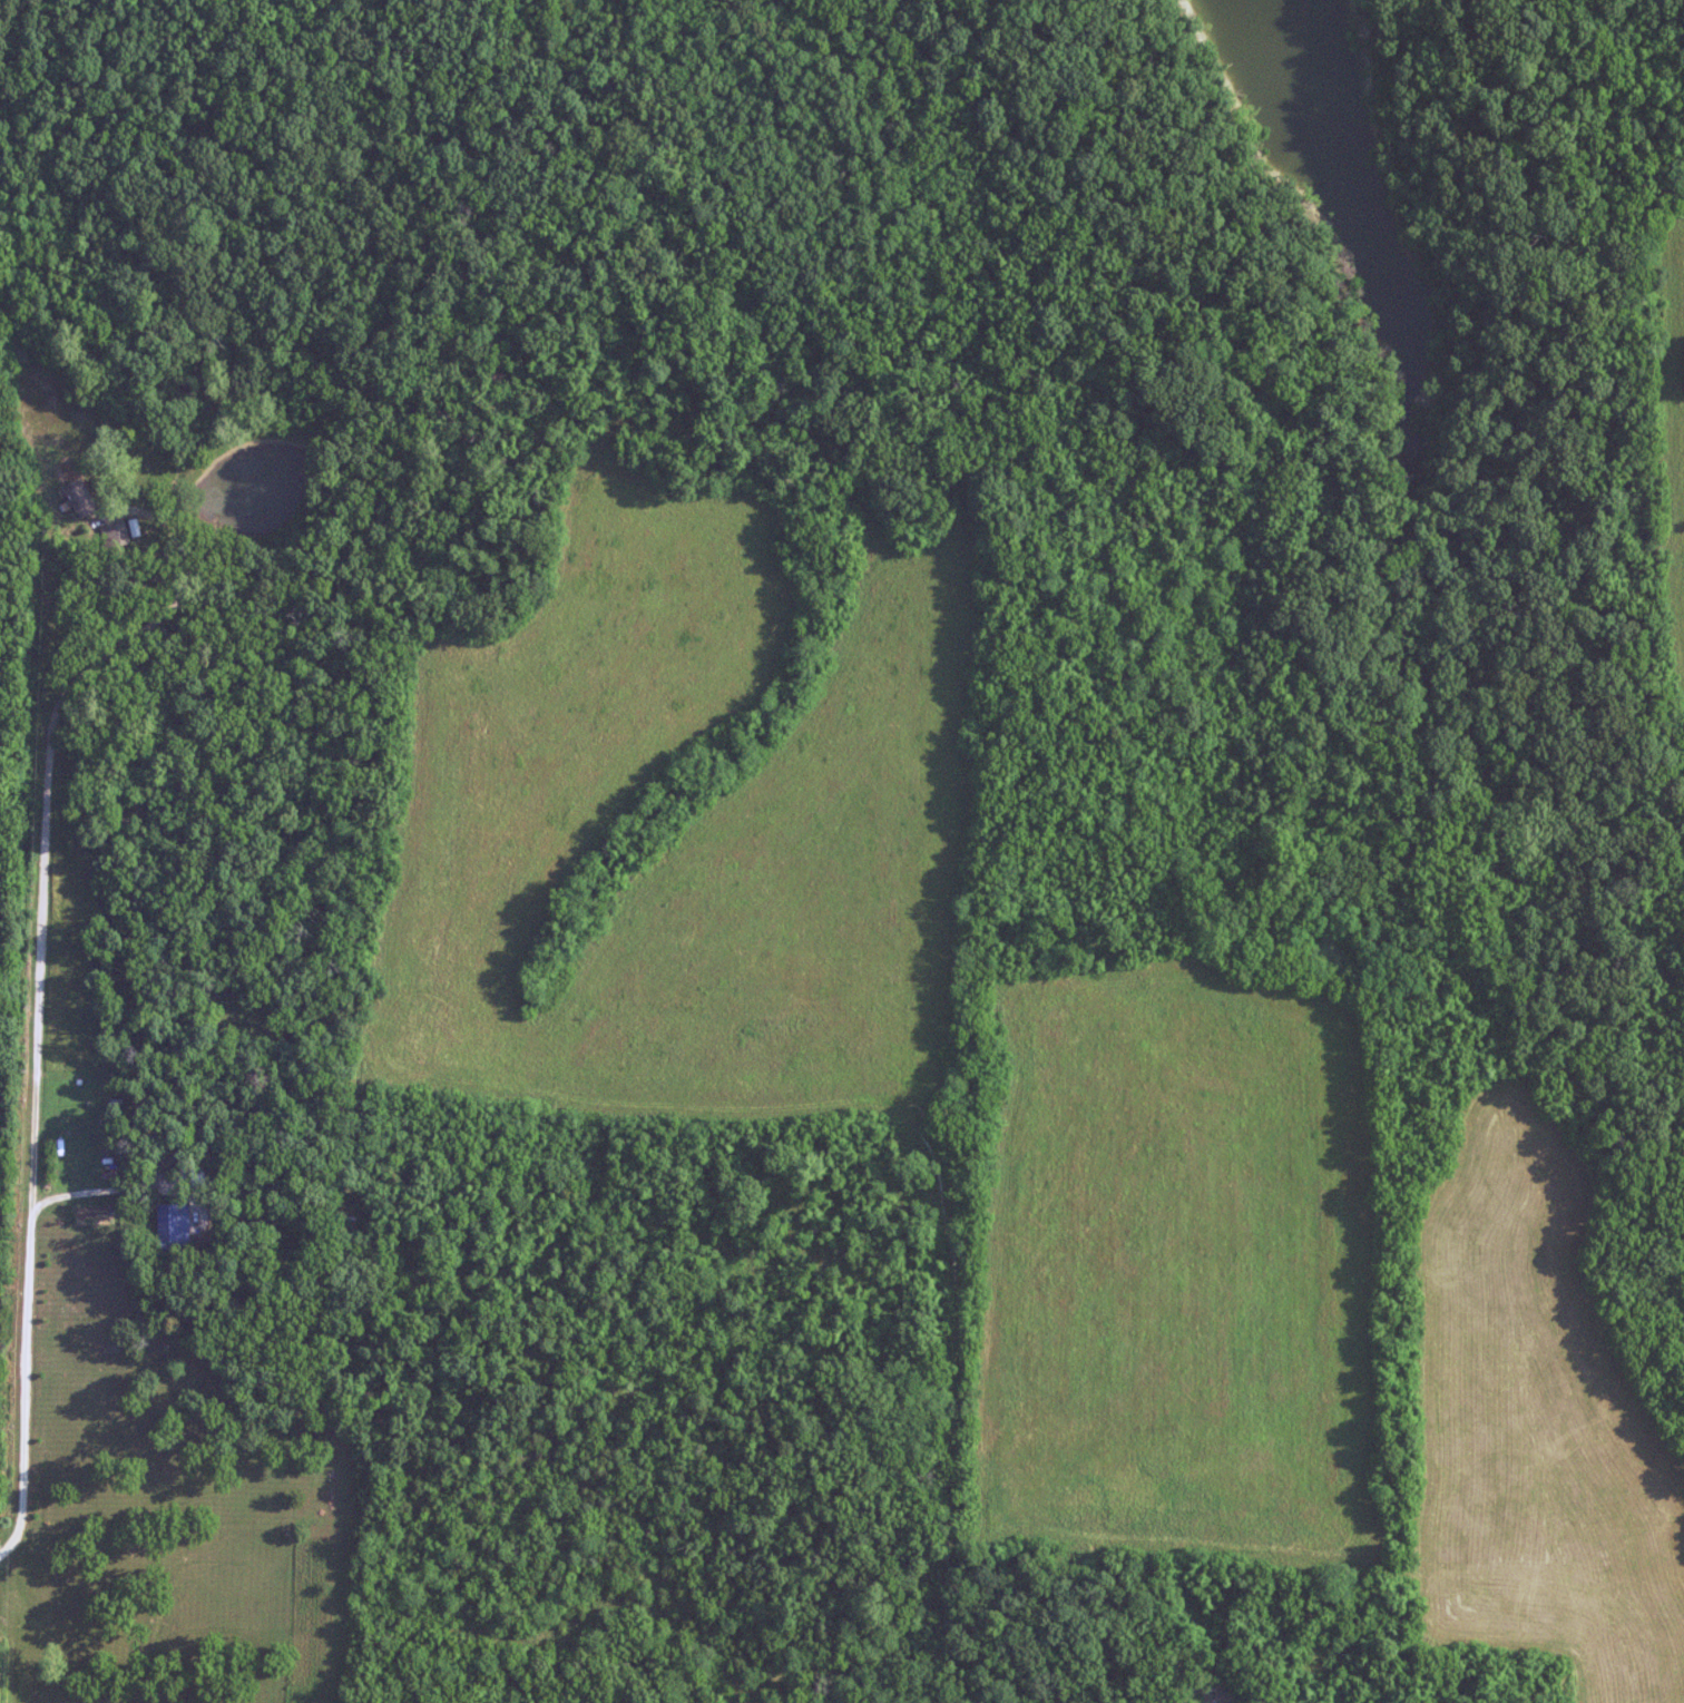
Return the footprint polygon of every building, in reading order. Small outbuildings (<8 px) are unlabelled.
[(62,490),(79,524),(100,514),(84,479),(62,490)] [(160,1204),(160,1247),(192,1247),(191,1204),(160,1204)]
